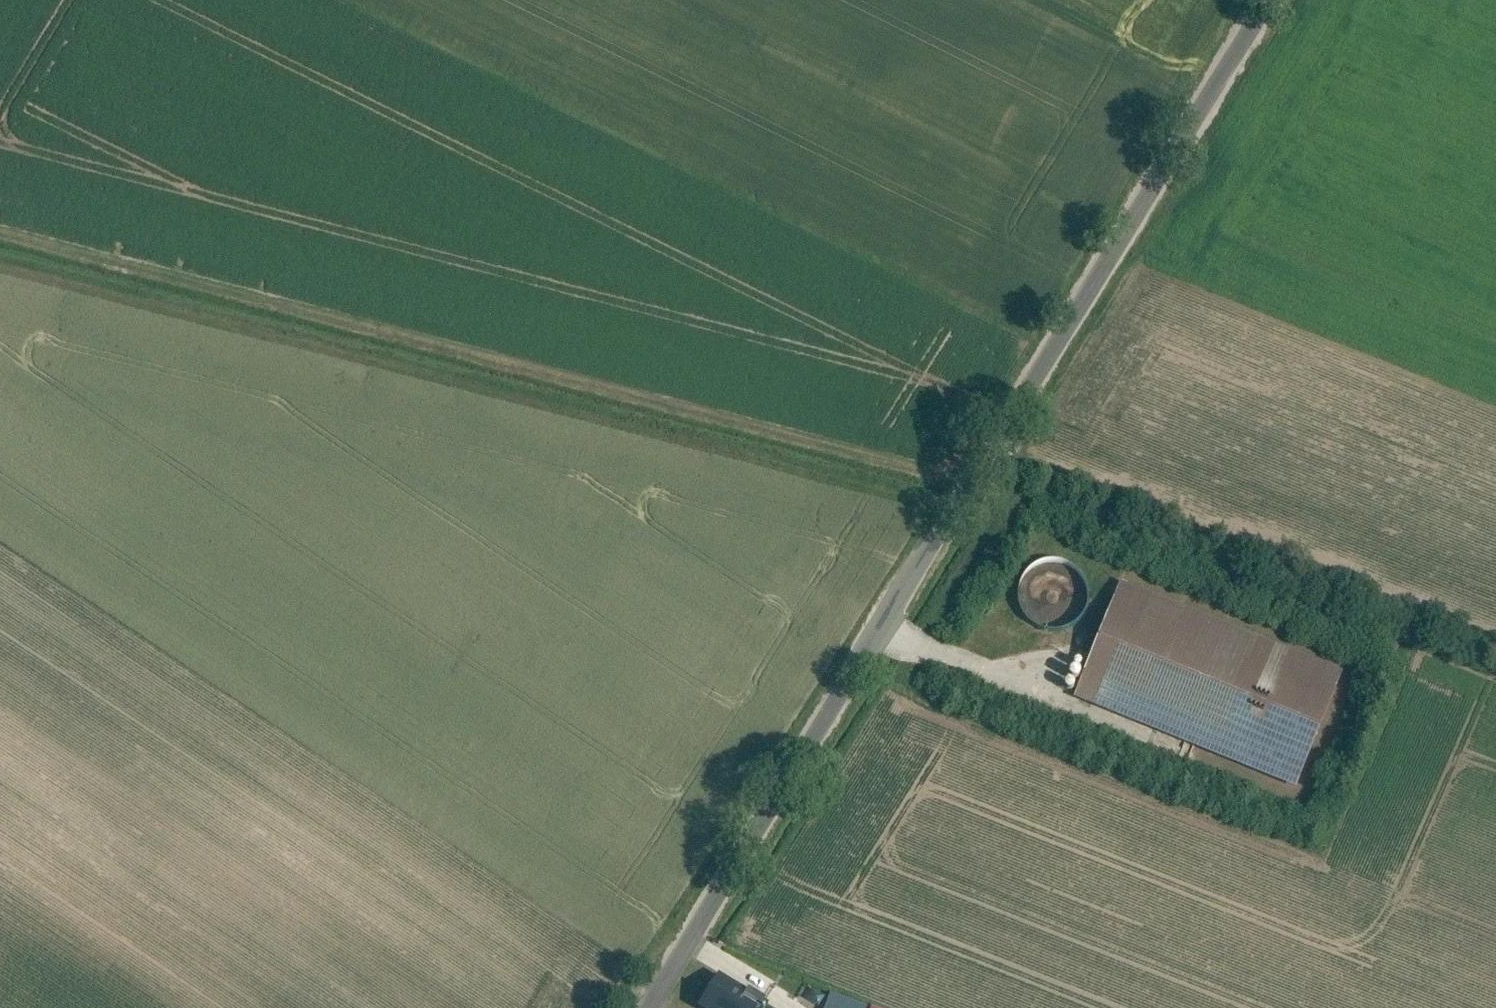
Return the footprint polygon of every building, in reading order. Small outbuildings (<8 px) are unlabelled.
[(1088,601),(1087,589),(1083,577),(1074,568),(1064,562),(1051,560),(1039,562),(1028,568),(1020,577),(1015,588),(1014,600),(1018,612),(1024,622),(1034,629),(1045,633),(1057,633),(1068,629),(1077,622),(1084,613),(1088,601)] [(1118,584),(1071,699),(1295,791),(1342,673),(1118,584)] [(723,974),(704,1005),(709,1007),(779,1007),(723,974)] [(836,990),(829,1007),(869,1007),(871,1004),(836,990)]
